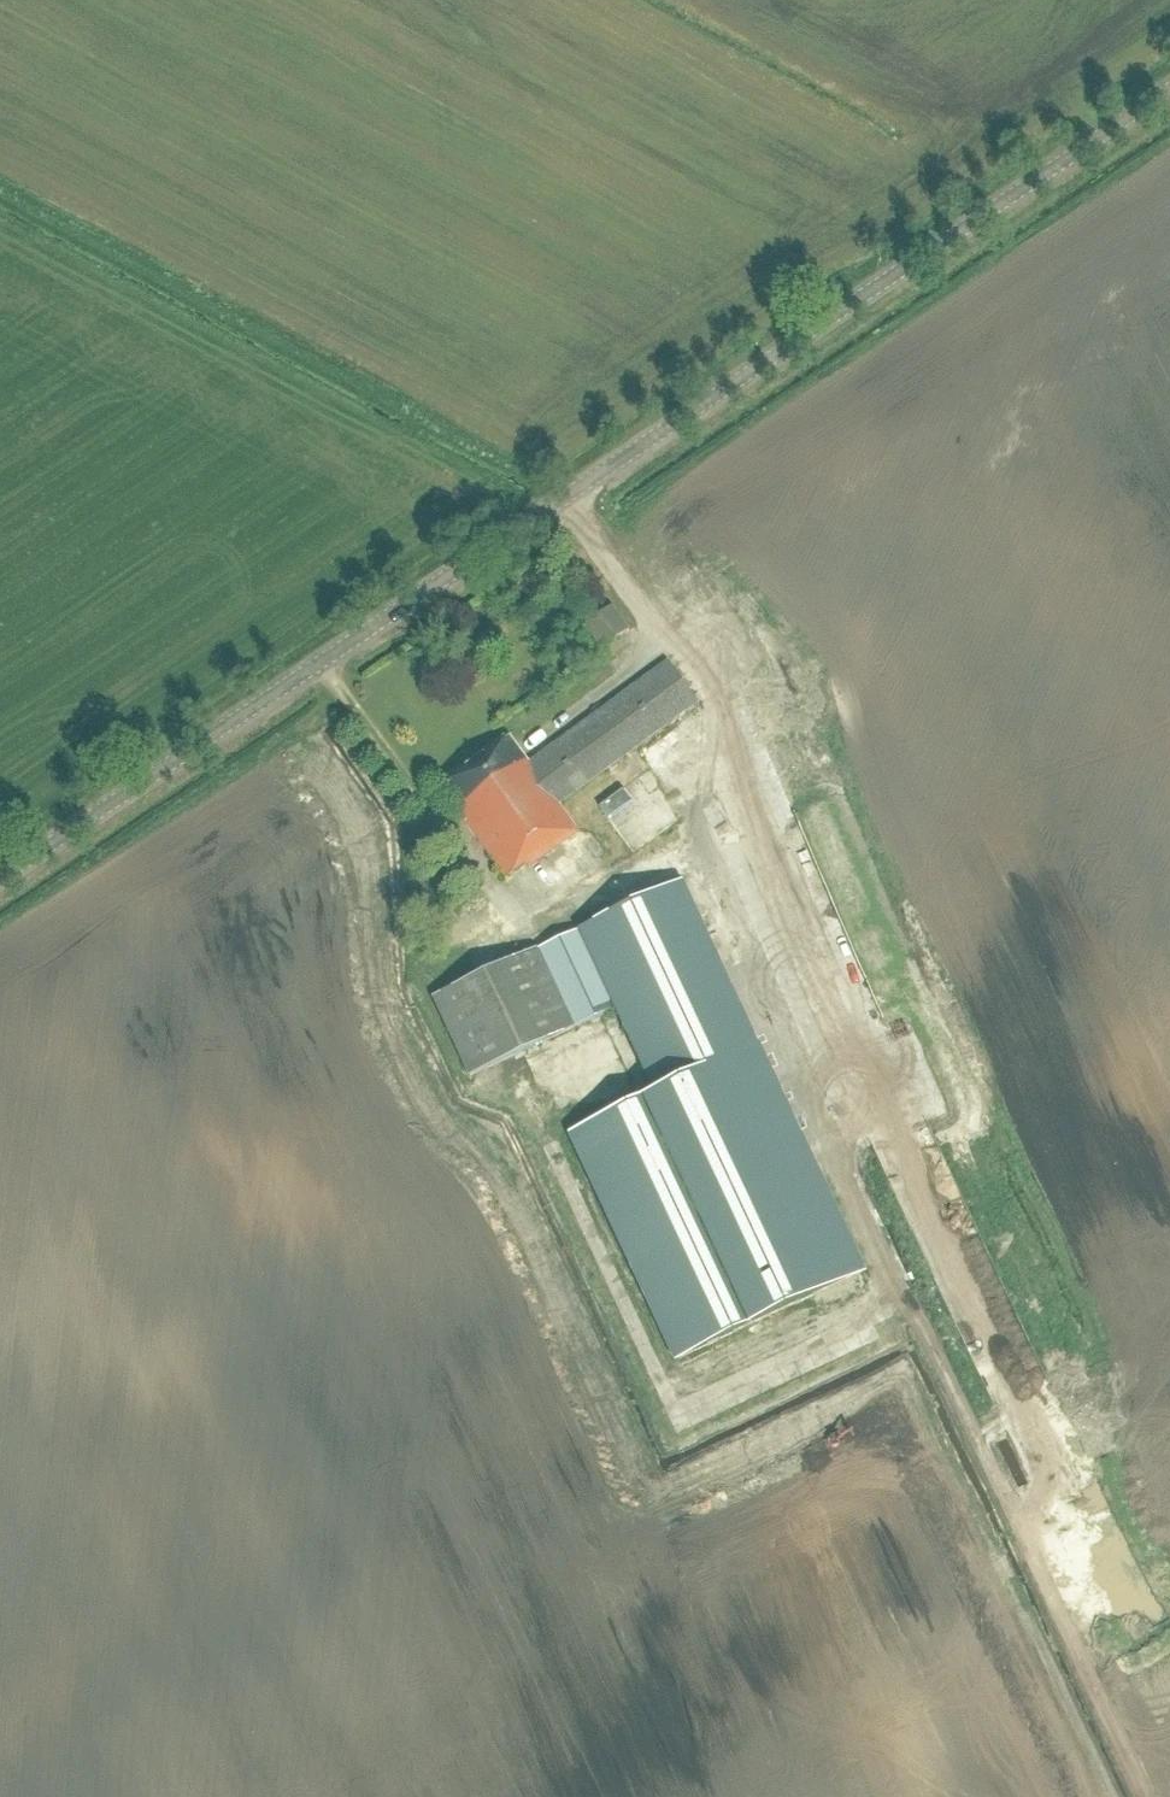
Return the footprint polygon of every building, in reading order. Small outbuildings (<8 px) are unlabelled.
[(737,646),(719,595),(695,604),(712,655),(737,646)] [(600,648),(627,629),(611,606),(584,625),(600,648)] [(569,842),(580,834),(559,806),(699,704),(670,663),(530,764),(509,736),(443,784),(462,809),(458,811),(509,882),(567,839),(569,842)] [(632,800),(623,788),(611,797),(599,805),(603,810),(608,818),(632,800)] [(865,1273),(683,882),(432,998),(469,1078),(614,1010),(654,1096),(574,1134),(679,1359),(865,1273)]
